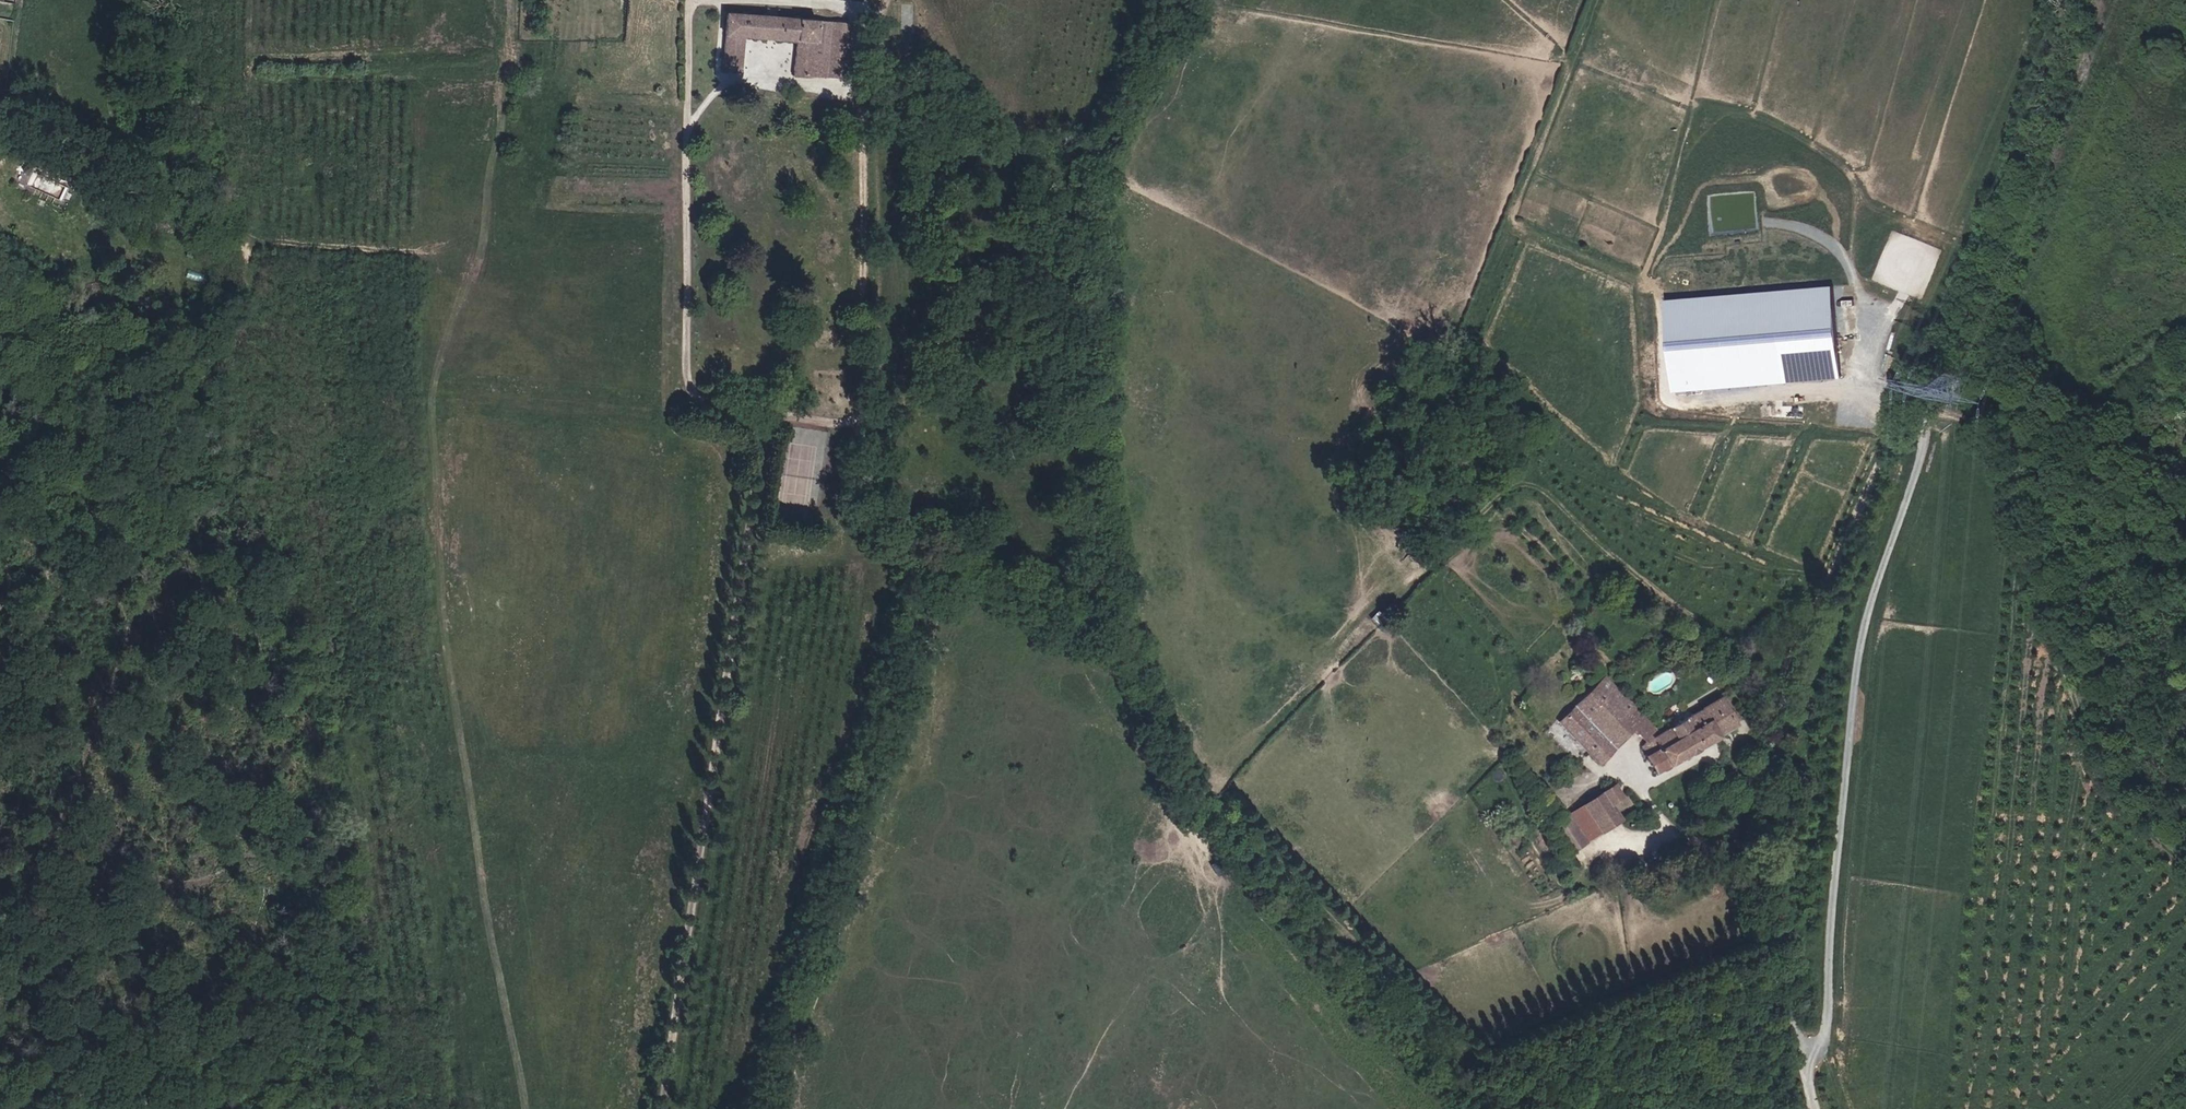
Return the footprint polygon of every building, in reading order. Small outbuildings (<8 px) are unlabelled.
[(846,78),(851,25),(726,14),(721,67),(740,69),(743,36),(796,41),(793,73),(846,78)] [(1834,286),(1664,296),(1670,389),(1840,378),(1834,286)] [(1597,680),(1574,700),(1553,720),(1591,764),(1631,732),(1638,740),(1643,738),(1649,746),(1641,751),(1644,757),(1640,759),(1650,777),(1666,769),(1736,731),(1715,701),(1653,734),(1597,680)] [(1577,808),(1594,830),(1614,816),(1607,806),(1616,799),(1606,787),(1577,808)] [(1567,815),(1583,837),(1594,830),(1577,808),(1567,815)]
